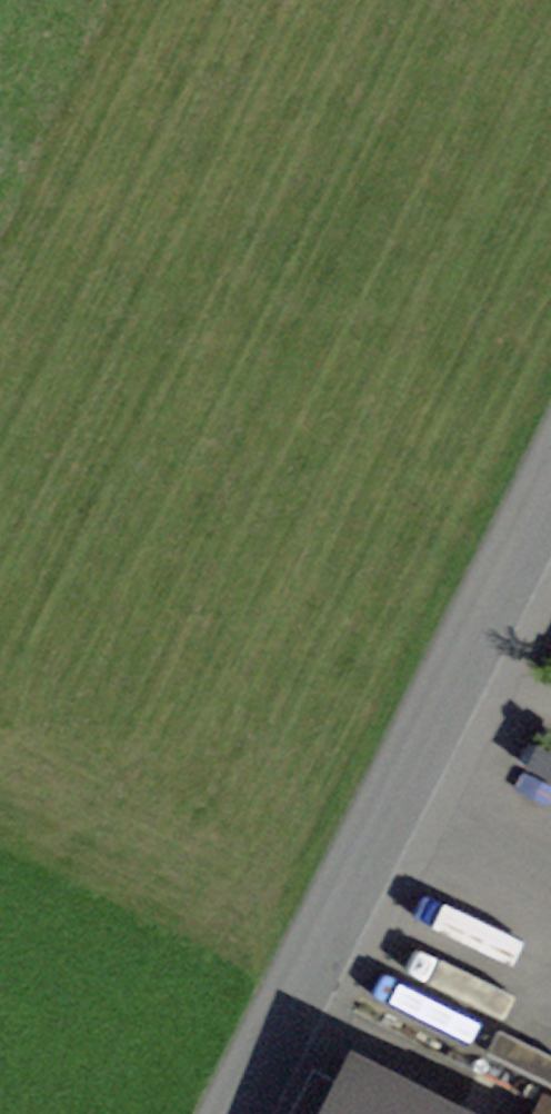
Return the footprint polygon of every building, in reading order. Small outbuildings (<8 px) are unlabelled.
[(358,1063),(333,1113),(460,1113),(358,1063)]
